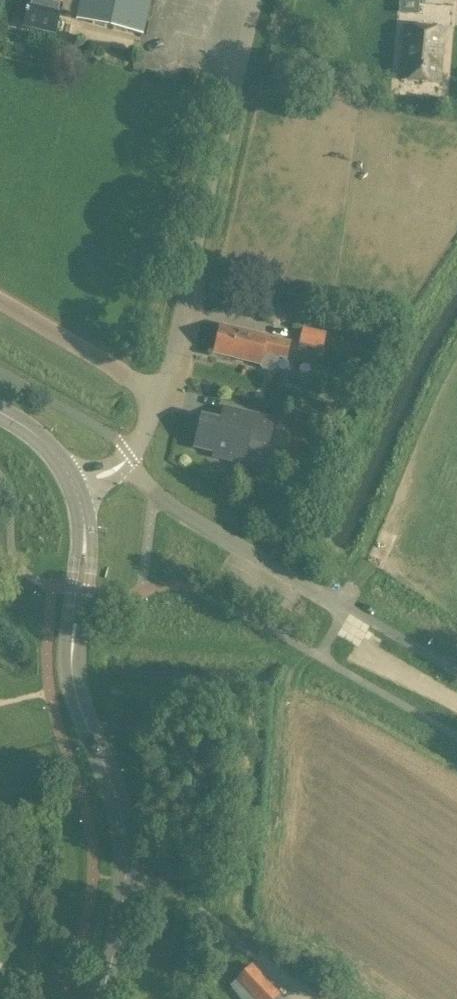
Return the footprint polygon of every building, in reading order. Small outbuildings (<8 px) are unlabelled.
[(30,0),(28,0),(15,0),(11,17),(25,24),(24,28),(54,35),(60,9),(80,14),(81,14),(85,0),(30,0)] [(81,14),(80,14),(79,20),(140,34),(148,0),(85,0),(81,14)] [(439,82),(443,31),(404,28),(400,79),(439,82)] [(286,361),(290,342),(220,326),(213,353),(260,364),(259,367),(261,370),(270,372),(276,367),(278,359),(286,361)] [(298,347),(321,353),(326,334),(303,328),(298,347)] [(244,460),(259,464),(264,443),(269,444),(274,423),(225,411),(222,423),(202,419),(201,423),(199,423),(196,435),(198,436),(195,447),(215,452),(214,456),(243,463),(244,460)] [(271,506),(282,510),(288,496),(278,492),(271,506)] [(279,996),(253,966),(236,980),(254,998),(276,998),(279,996)]
